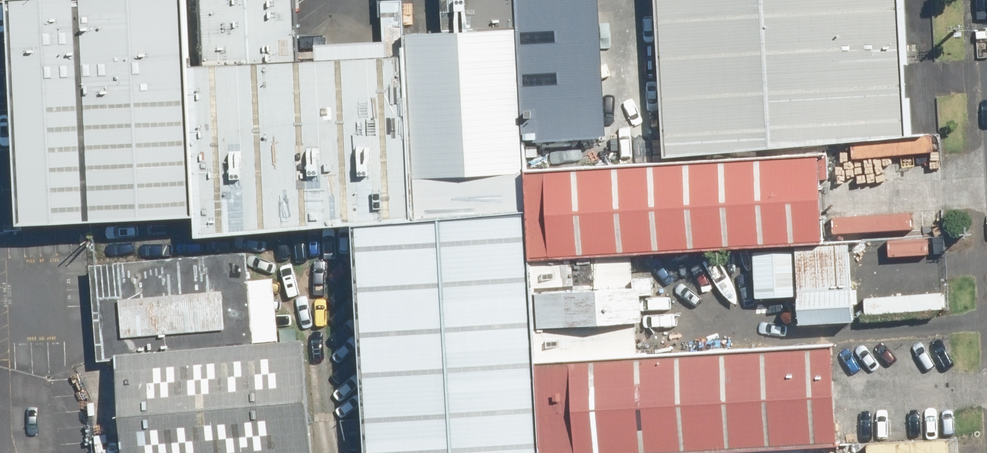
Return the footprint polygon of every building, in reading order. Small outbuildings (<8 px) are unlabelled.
[(3,3),(20,238),(196,226),(185,71),(180,0),(45,0),(3,3)] [(205,70),(298,64),(293,0),(199,0),(205,70)] [(513,27),(511,0),(449,0),(451,31),(513,27)] [(526,145),(606,139),(596,0),(515,0),(526,145)] [(659,161),(907,143),(897,0),(647,0),(659,161)] [(404,57),(415,210),(526,202),(524,173),(513,27),(451,31),(402,35),(404,57)] [(185,71),(196,226),(358,214),(415,210),(404,57),(298,64),(205,70),(185,71)] [(815,155),(524,173),(526,202),(530,264),(632,258),(821,246),(815,155)] [(542,449),(536,361),(530,264),(526,202),(415,210),(358,214),(376,452),(488,452),(542,449)] [(850,247),(796,251),(802,322),(856,317),(850,247)] [(101,260),(108,355),(254,344),(247,250),(101,260)] [(799,291),(796,251),(754,254),(758,294),(799,291)] [(632,258),(530,264),(536,361),(638,354),(632,258)] [(108,355),(115,452),(314,452),(306,341),(254,344),(108,355)] [(536,361),(542,449),(542,452),(708,452),(713,452),(840,445),(833,342),(638,354),(536,361)]
